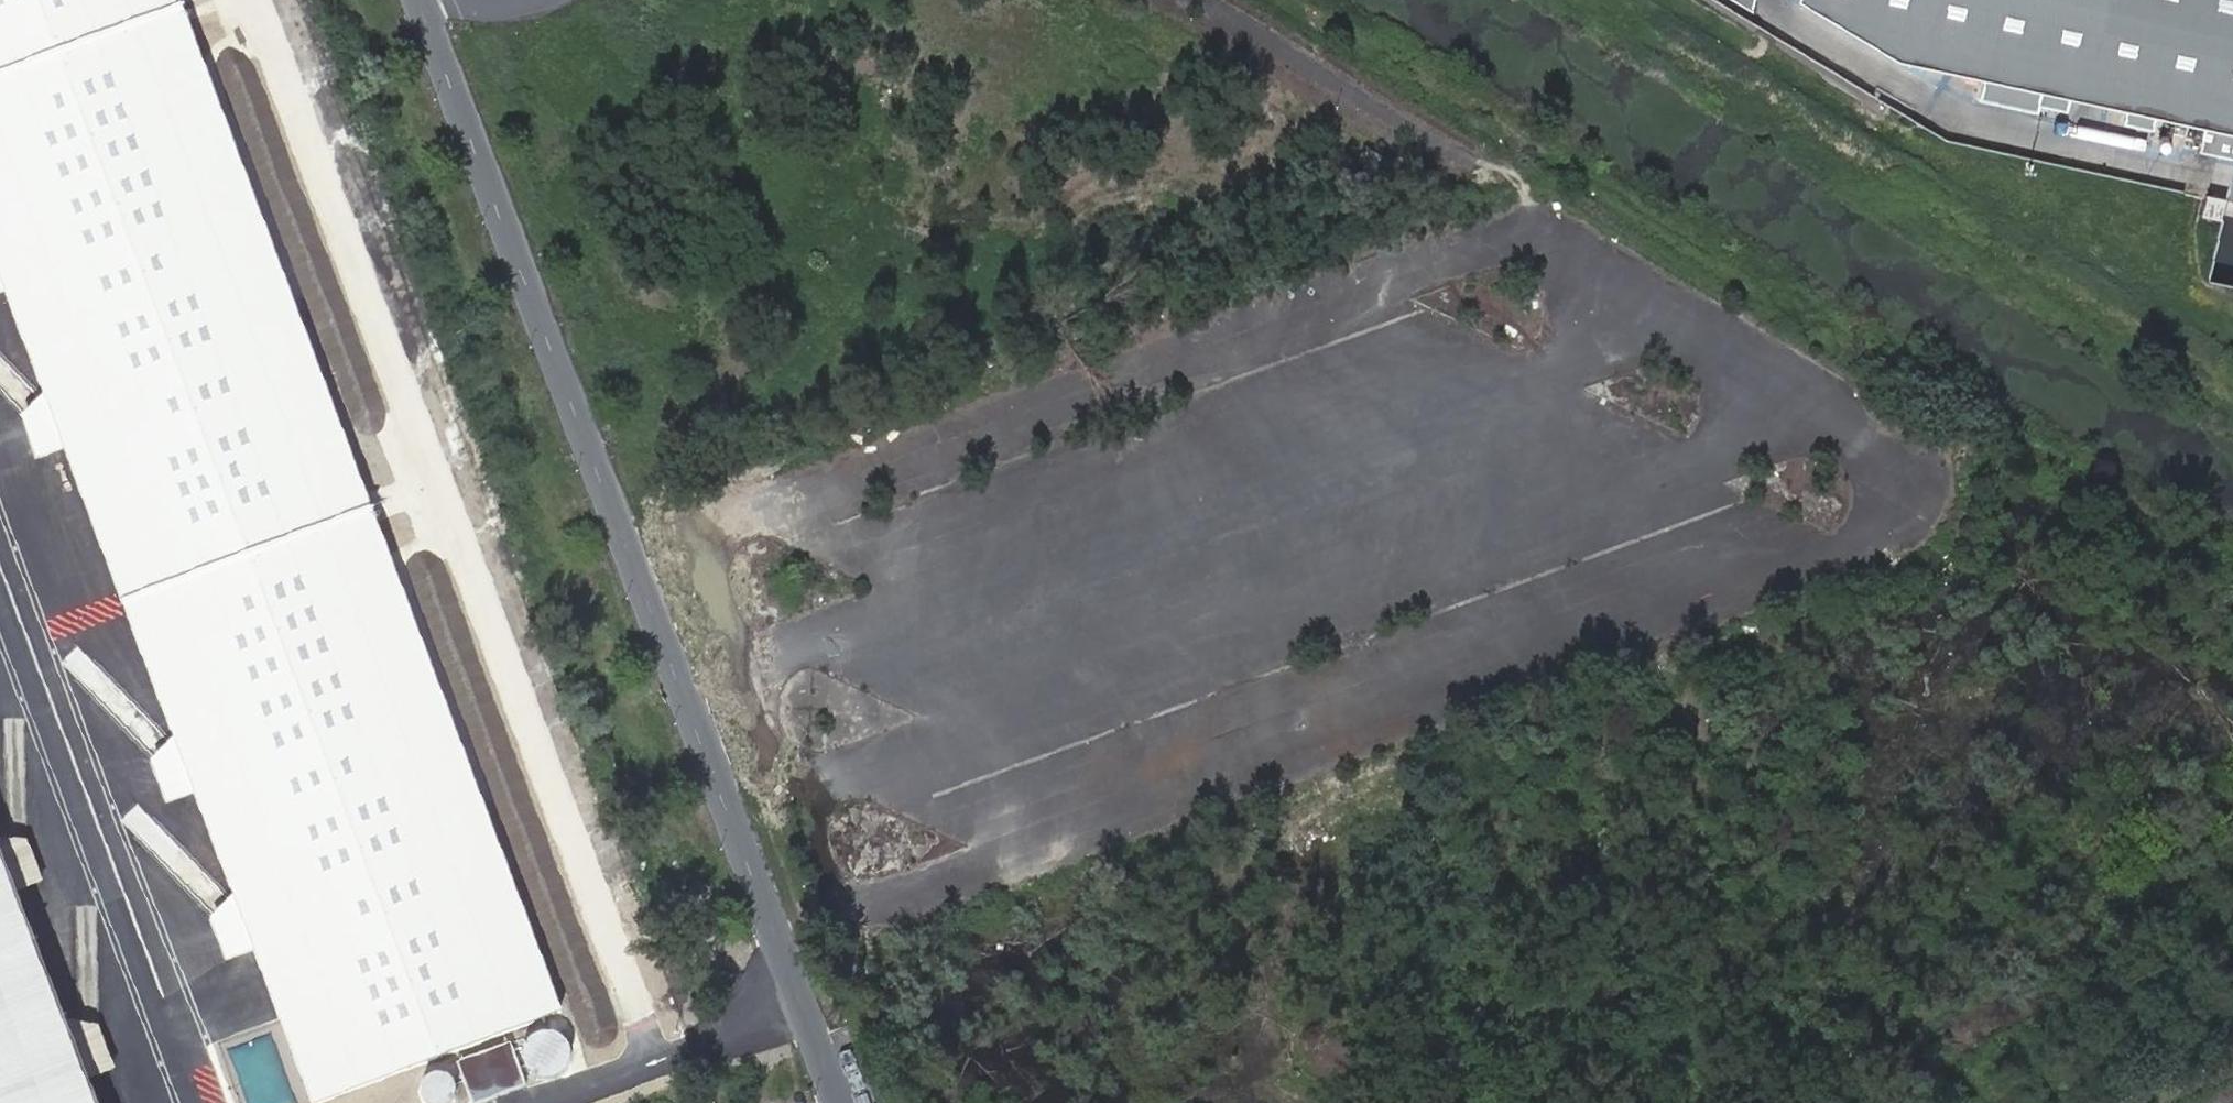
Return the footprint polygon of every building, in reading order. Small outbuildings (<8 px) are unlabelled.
[(313,1102),(319,1102),(559,1013),(175,0),(0,0),(0,277),(313,1102)] [(1748,8),(1753,0),(1733,0),(1748,8)] [(1907,65),(2232,137),(2232,0),(1788,0),(1907,65)] [(2232,284),(2232,221),(2222,220),(2217,282),(2232,284)] [(0,875),(0,1102),(87,1102),(0,875)] [(624,982),(557,1003),(570,1046),(637,1025),(624,982)]
